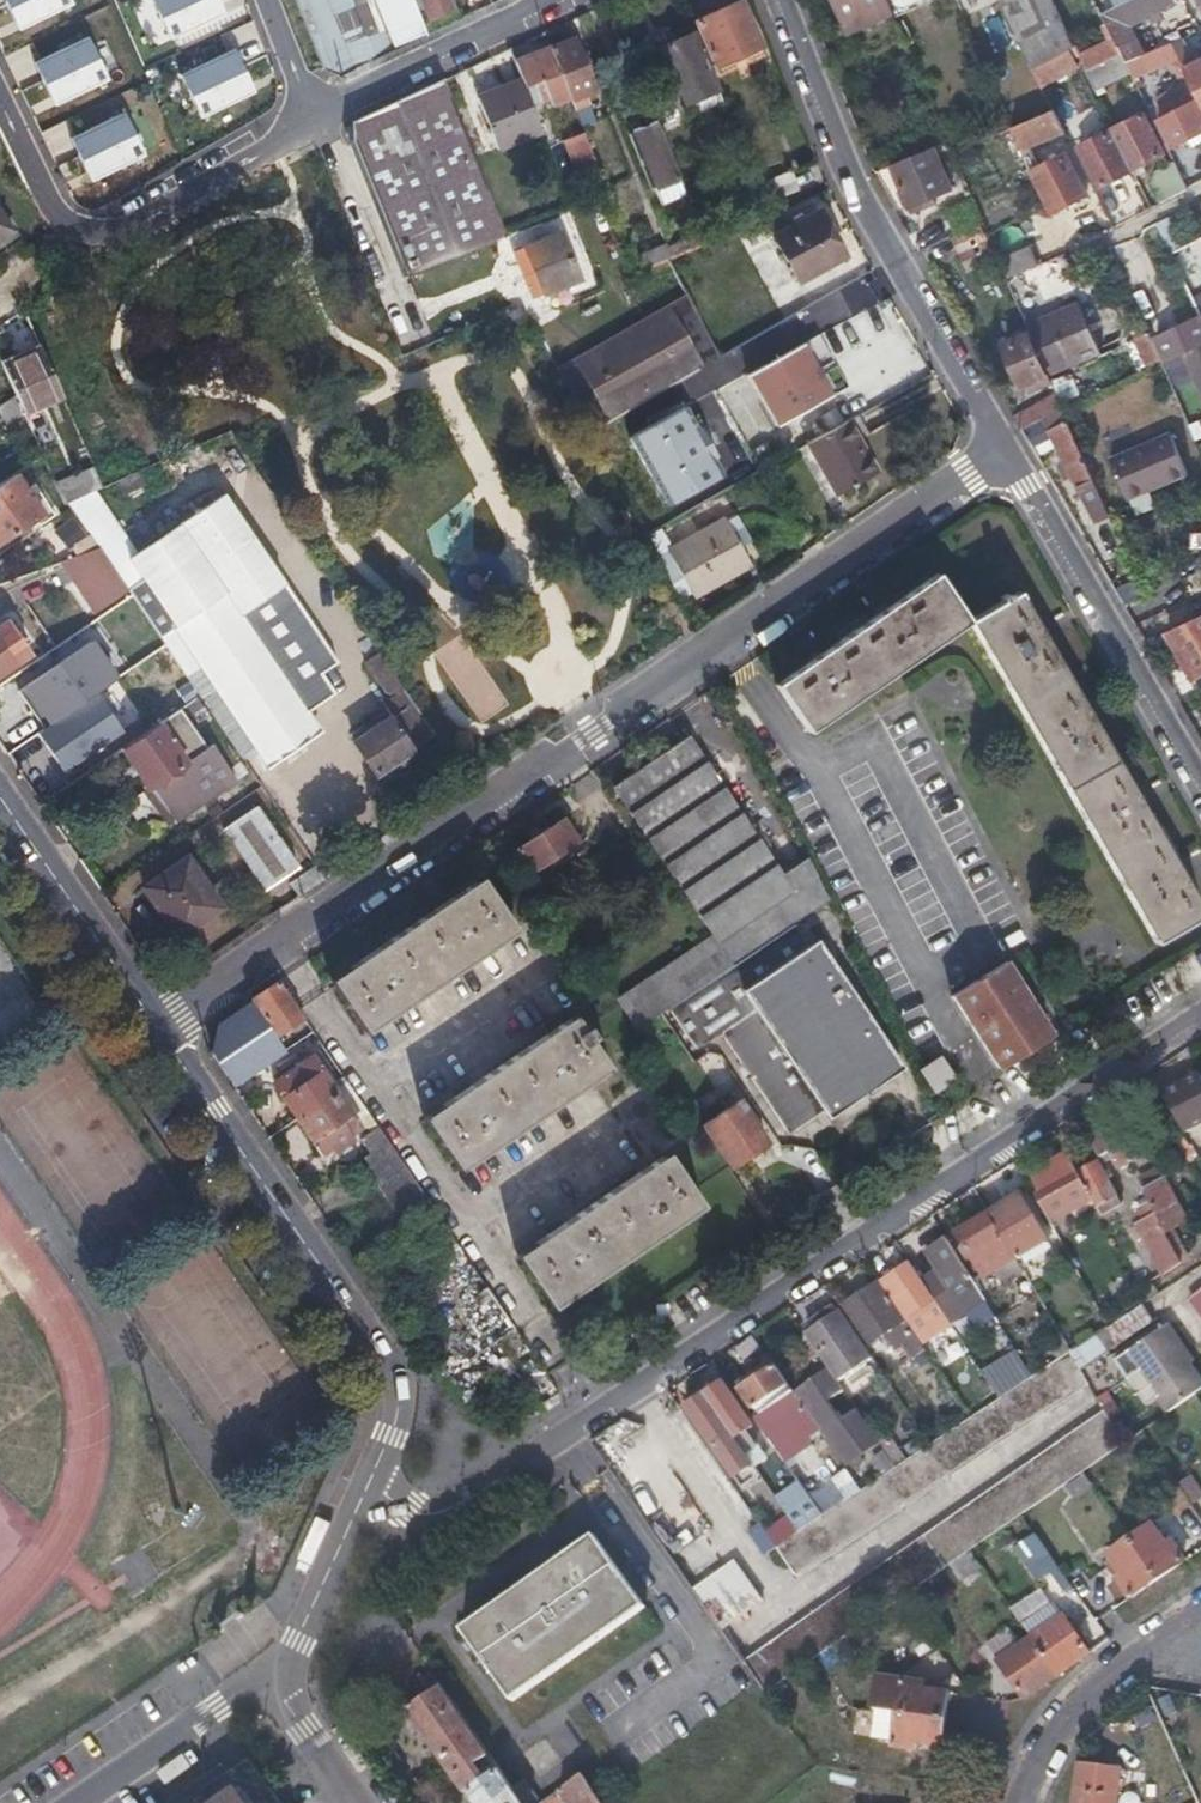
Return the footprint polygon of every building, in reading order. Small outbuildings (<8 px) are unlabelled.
[(74,5),(72,0),(5,0),(16,28),(74,5)] [(221,0),(154,0),(168,37),(226,15),(221,0)] [(314,47),(343,36),(346,42),(419,11),(414,0),(296,0),(314,47)] [(431,19),(455,9),(452,0),(424,0),(431,19)] [(477,11),(491,4),(489,0),(473,0),(477,11)] [(883,0),(829,0),(846,41),(892,21),(883,0)] [(1012,18),(1003,0),(986,0),(983,2),(996,27),(1012,18)] [(1070,36),(1052,0),(1003,0),(1012,18),(1036,68),(1072,51),(1076,49),(1070,36)] [(1115,42),(1131,34),(1126,24),(1175,2),(1174,0),(1119,0),(1099,10),(1114,40),(1115,42)] [(696,22),(705,39),(713,56),(757,36),(741,2),(696,22)] [(53,105),(111,79),(90,32),(33,58),(53,105)] [(647,51),(654,70),(662,90),(708,72),(693,33),(647,51)] [(576,38),(552,48),(571,97),(576,110),(590,105),(584,89),(594,85),(576,38)] [(1199,49),(1186,55),(1177,38),(1168,42),(1197,97),(1200,105),(1200,52),(1199,49)] [(1115,42),(1114,40),(1105,43),(1079,56),(1085,68),(1119,51),(1115,42)] [(202,119),(257,90),(233,43),(177,72),(202,119)] [(1120,53),(1124,62),(1141,54),(1137,45),(1120,53)] [(571,97),(552,48),(513,64),(520,81),(523,89),(534,85),(541,103),(550,99),(552,105),(571,97)] [(1079,65),(1072,51),(1036,68),(1043,83),(1079,65)] [(1120,53),(1119,51),(1085,68),(1086,71),(1084,72),(1091,87),(1128,70),(1124,62),(1120,53)] [(1141,54),(1124,62),(1128,70),(1131,75),(1133,80),(1138,77),(1135,69),(1146,64),(1141,54)] [(349,134),(375,198),(475,159),(460,119),(443,78),(355,119),(349,134)] [(540,131),(523,89),(520,81),(476,99),(497,148),(540,131)] [(1197,97),(1156,119),(1171,147),(1200,131),(1200,105),(1197,97)] [(1065,129),(1059,117),(1053,105),(1008,125),(1018,149),(1065,129)] [(69,135),(91,183),(149,155),(127,108),(69,135)] [(1100,185),(1130,169),(1159,154),(1138,114),(1080,145),(1100,185)] [(656,120),(644,125),(632,130),(654,186),(678,176),(656,120)] [(579,175),(599,167),(586,134),(566,143),(579,175)] [(889,163),(898,184),(907,205),(949,187),(931,146),(889,163)] [(1030,171),(1040,191),(1051,211),(1087,193),(1066,152),(1030,171)] [(475,159),(375,198),(405,274),(505,233),(475,159)] [(1166,161),(1160,165),(1154,168),(1159,177),(1148,182),(1158,202),(1181,190),(1166,161)] [(765,204),(780,197),(795,191),(788,174),(758,186),(765,204)] [(687,237),(699,232),(683,190),(669,195),(687,237)] [(801,283),(823,270),(846,257),(819,211),(775,237),(801,283)] [(974,222),(973,218),(971,214),(948,225),(952,233),(974,222)] [(1169,216),(1156,224),(1171,247),(1184,239),(1169,216)] [(544,295),(562,287),(580,280),(560,231),(524,246),(544,295)] [(1116,243),(1125,291),(1144,287),(1136,240),(1116,243)] [(1026,244),(993,258),(1001,277),(1034,265),(1026,244)] [(1175,256),(1170,258),(1175,268),(1180,265),(1175,256)] [(1188,295),(1194,292),(1200,289),(1187,261),(1180,265),(1175,268),(1188,295)] [(1188,295),(1199,318),(1200,317),(1200,289),(1194,292),(1188,295)] [(687,296),(561,360),(592,420),(718,356),(687,296)] [(1027,336),(1044,373),(1096,351),(1075,301),(1021,323),(1027,336)] [(1195,320),(1153,340),(1164,360),(1180,352),(1200,396),(1200,331),(1195,320)] [(1159,362),(1152,347),(1145,332),(1131,338),(1145,368),(1159,362)] [(1047,381),(1044,373),(1027,336),(1002,347),(1019,385),(1038,378),(1040,384),(1047,381)] [(803,347),(776,363),(748,378),(776,428),(830,397),(803,347)] [(3,368),(13,391),(23,414),(63,396),(44,350),(3,368)] [(744,372),(732,350),(699,368),(711,389),(712,390),(744,372)] [(692,373),(704,393),(711,389),(699,368),(692,373)] [(590,431),(595,442),(600,452),(704,393),(692,373),(590,431)] [(1019,430),(1041,417),(1058,407),(1053,394),(1012,418),(1019,430)] [(1041,417),(1051,439),(1062,460),(1056,463),(1061,474),(1068,471),(1091,519),(1104,514),(1058,407),(1041,417)] [(810,444),(824,470),(838,496),(877,474),(848,423),(810,444)] [(1166,432),(1106,458),(1123,498),(1184,472),(1166,432)] [(44,512),(17,471),(0,483),(0,542),(44,512)] [(338,663),(285,586),(224,496),(129,560),(143,582),(129,592),(132,596),(140,609),(162,641),(197,694),(201,700),(217,689),(270,767),(318,734),(305,714),(335,694),(321,674),(338,663)] [(1104,514),(1091,519),(1099,535),(1111,530),(1104,514)] [(671,551),(684,574),(698,596),(751,564),(724,519),(671,551)] [(52,561),(102,635),(115,626),(98,601),(123,583),(96,543),(52,561)] [(774,687),(790,710),(806,732),(968,621),(936,574),(774,687)] [(140,609),(132,596),(129,592),(123,583),(98,601),(115,626),(140,609)] [(968,621),(1156,943),(1200,916),(1200,909),(1018,592),(968,621)] [(124,666),(162,641),(140,609),(115,626),(102,635),(124,666)] [(1177,655),(1190,680),(1200,674),(1200,614),(1163,631),(1177,655)] [(5,666),(17,659),(29,650),(7,618),(0,623),(0,670),(5,666)] [(124,666),(161,719),(175,709),(197,694),(162,641),(124,666)] [(382,650),(364,659),(385,697),(402,688),(382,650)] [(385,705),(394,719),(415,704),(406,690),(385,705)] [(381,774),(382,776),(384,778),(388,780),(398,773),(399,767),(396,763),(437,736),(415,704),(394,719),(355,746),(376,776),(381,774)] [(170,820),(202,798),(234,775),(209,740),(201,746),(175,709),(161,719),(119,747),(170,820)] [(608,779),(667,862),(726,946),(799,895),(683,728),(608,779)] [(264,889),(281,878),(297,867),(255,807),(223,829),(264,889)] [(531,873),(554,857),(577,840),(561,819),(516,850),(531,873)] [(160,902),(171,917),(181,932),(216,908),(183,859),(145,883),(158,903),(160,902)] [(324,880),(320,874),(316,869),(295,884),(302,895),(324,880)] [(366,1031),(441,980),(516,930),(481,878),(331,978),(366,1031)] [(695,1051),(708,1043),(721,1034),(789,1133),(824,1109),(889,1064),(819,959),(796,924),(668,1011),(695,1051)] [(828,953),(819,959),(889,1064),(824,1109),(829,1116),(903,1066),(828,953)] [(952,1000),(976,1035),(1000,1069),(1053,1034),(1006,963),(952,1000)] [(635,1029),(655,1016),(674,1003),(652,969),(612,995),(635,1029)] [(212,1053),(224,1070),(235,1086),(286,1050),(277,1037),(305,1018),(280,981),(219,1023),(212,1053)] [(424,1116),(441,1142),(459,1167),(608,1067),(573,1016),(424,1116)] [(715,1052),(700,1061),(719,1090),(733,1080),(715,1052)] [(936,1091),(945,1085),(954,1079),(939,1057),(921,1069),(936,1091)] [(299,1118),(336,1093),(311,1058),(301,1066),(296,1059),(279,1071),(283,1078),(276,1084),(299,1118)] [(1182,1080),(1164,1090),(1184,1129),(1200,1119),(1200,1073),(1199,1070),(1182,1080)] [(359,1127),(336,1093),(299,1118),(323,1152),(330,1147),(334,1153),(353,1140),(349,1135),(359,1127)] [(741,1099),(722,1112),(703,1125),(732,1167),(769,1141),(741,1099)] [(1099,1155),(1104,1153),(1109,1151),(1116,1166),(1147,1152),(1133,1122),(1111,1132),(1103,1118),(1085,1127),(1099,1155)] [(363,1139),(370,1148),(377,1158),(372,1161),(382,1175),(402,1161),(379,1127),(363,1139)] [(1092,1199),(1077,1172),(1065,1150),(1032,1169),(1043,1188),(1051,1183),(1054,1190),(1039,1198),(1050,1221),(1092,1199)] [(552,1307),(627,1256),(702,1205),(666,1153),(517,1253),(552,1307)] [(1095,1161),(1077,1172),(1092,1199),(1095,1205),(1114,1194),(1095,1161)] [(1146,1225),(1142,1227),(1139,1229),(1162,1272),(1181,1261),(1169,1238),(1176,1234),(1189,1226),(1161,1173),(1139,1184),(1151,1205),(1139,1211),(1146,1225)] [(1051,1183),(1043,1188),(1036,1192),(1039,1198),(1054,1190),(1051,1183)] [(1022,1195),(991,1213),(1017,1258),(1047,1240),(1022,1195)] [(982,1277),(987,1274),(993,1271),(1002,1286),(1025,1272),(1017,1258),(991,1213),(956,1234),(982,1277)] [(1189,1257),(1176,1234),(1169,1238),(1181,1261),(1189,1257)] [(947,1238),(936,1244),(926,1251),(938,1269),(921,1280),(947,1320),(948,1322),(984,1300),(947,1238)] [(884,1279),(897,1298),(909,1316),(925,1305),(939,1325),(947,1320),(921,1280),(910,1261),(884,1279)] [(867,1343),(875,1338),(883,1333),(894,1350),(901,1345),(910,1359),(926,1348),(881,1281),(843,1308),(867,1343)] [(487,1286),(463,1302),(439,1318),(467,1359),(515,1327),(487,1286)] [(1191,1296),(1200,1310),(1200,1290),(1191,1296)] [(808,1331),(824,1355),(841,1379),(870,1360),(838,1312),(808,1331)] [(1181,1361),(1161,1331),(1126,1356),(1165,1416),(1200,1391),(1200,1390),(1181,1361)] [(806,1333),(799,1337),(793,1342),(807,1362),(820,1354),(806,1333)] [(822,1515),(798,1531),(774,1546),(794,1576),(1089,1383),(1071,1352),(1031,1378),(1016,1388),(895,1467),(883,1475),(822,1515)] [(1031,1378),(1016,1353),(1001,1363),(1016,1388),(1031,1378)] [(759,1415),(757,1416),(755,1417),(785,1462),(809,1446),(818,1429),(796,1394),(776,1364),(741,1389),(759,1415)] [(878,1441),(857,1409),(838,1422),(825,1403),(844,1390),(831,1370),(796,1394),(818,1429),(821,1433),(826,1430),(848,1461),(878,1441)] [(704,1394),(735,1439),(751,1427),(721,1382),(704,1394)] [(735,1439),(704,1394),(684,1407),(734,1478),(753,1466),(745,1453),(739,1445),(735,1439)] [(870,1619),(944,1568),(1124,1444),(1105,1412),(742,1660),(764,1692),(836,1642),(842,1638),(858,1628),(870,1619)] [(747,1440),(739,1445),(745,1453),(753,1448),(747,1440)] [(872,1458),(883,1475),(895,1467),(884,1449),(872,1458)] [(1182,1483),(1196,1503),(1200,1500),(1200,1485),(1194,1475),(1182,1483)] [(787,1515),(798,1531),(822,1515),(807,1493),(794,1502),(787,1492),(777,1500),(787,1515)] [(1160,1520),(1178,1548),(1200,1532),(1200,1525),(1186,1503),(1160,1520)] [(798,1531),(787,1515),(765,1532),(774,1546),(798,1531)] [(1151,1526),(1132,1539),(1159,1578),(1185,1560),(1171,1541),(1164,1545),(1151,1526)] [(516,1699),(582,1653),(648,1607),(597,1534),(465,1629),(516,1699)] [(1159,1578),(1132,1539),(1109,1555),(1122,1574),(1116,1578),(1130,1598),(1159,1578)] [(1039,1575),(1057,1562),(1048,1549),(1029,1561),(1039,1575)] [(952,1569),(955,1574),(959,1580),(976,1568),(969,1557),(952,1569)] [(692,1587),(721,1630),(765,1601),(735,1558),(692,1587)] [(1022,1624),(1032,1639),(1031,1640),(1056,1677),(1089,1655),(1063,1618),(1061,1620),(1051,1605),(1022,1624)] [(242,1616),(214,1635),(218,1641),(246,1621),(242,1616)] [(858,1628),(867,1641),(879,1632),(870,1619),(858,1628)] [(1056,1677),(1031,1640),(1022,1646),(1011,1631),(987,1647),(1024,1699),(1056,1677)] [(925,1688),(913,1687),(901,1685),(893,1750),(917,1753),(917,1746),(943,1749),(951,1698),(924,1695),(925,1688)] [(439,1686),(405,1711),(470,1802),(524,1802),(439,1686)] [(1128,1780),(1089,1774),(1084,1802),(1125,1802),(1128,1780)] [(810,1802),(825,1802),(836,1797),(825,1776),(802,1787),(810,1802)] [(586,1780),(552,1802),(602,1802),(586,1780)] [(526,1800),(528,1802),(544,1802),(545,1802),(530,1782),(519,1790),(526,1800)] [(1135,1792),(1133,1802),(1162,1802),(1163,1796),(1135,1792)]
